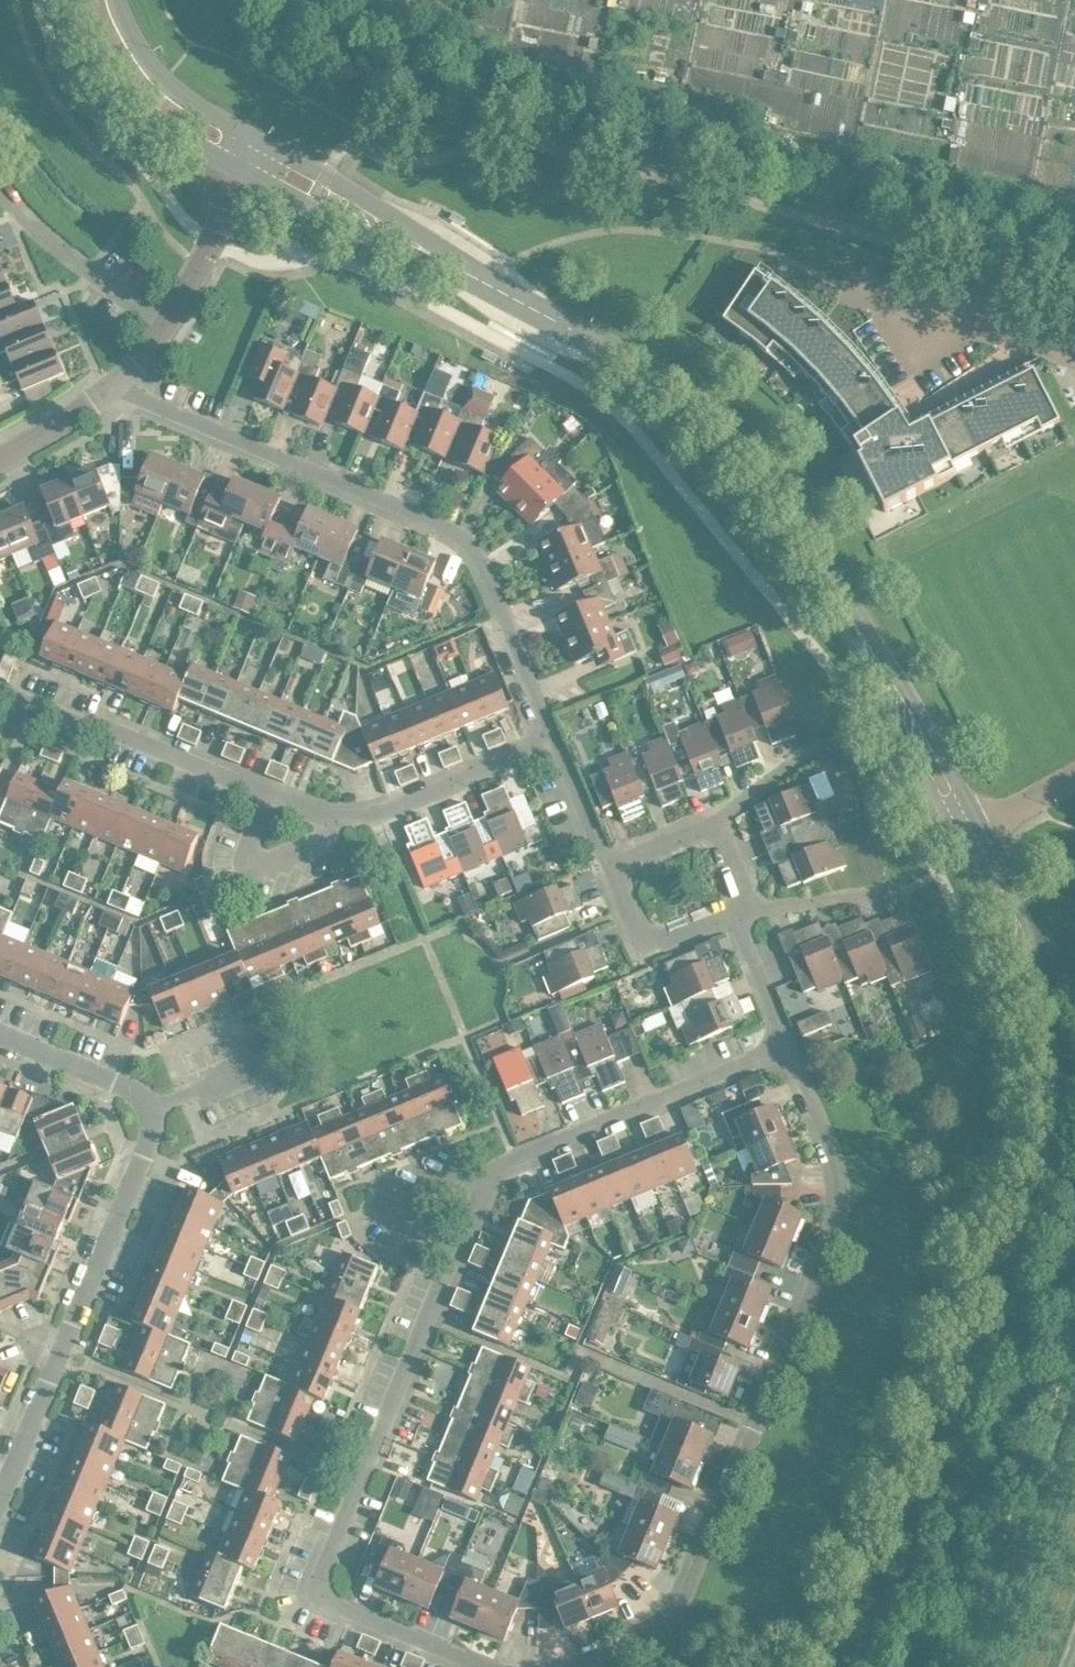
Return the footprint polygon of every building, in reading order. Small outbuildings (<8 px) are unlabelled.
[(773,346),(787,358),(814,384),(837,411),(829,418),(851,449),(859,461),(884,511),(956,475),(951,466),(1037,422),(1042,431),(1060,422),(1033,370),(910,433),(899,415),(875,382),(849,352),(820,323),(789,297),(755,272),(728,312),(745,324),(739,332),(753,342),(766,353),(773,346)] [(16,307),(16,306),(6,282),(0,285),(0,313),(16,307)] [(2,341),(43,324),(32,299),(16,306),(16,307),(0,313),(0,337),(2,341)] [(43,324),(2,341),(12,366),(53,349),(43,324)] [(296,372),(284,367),(289,355),(262,344),(247,381),(259,386),(254,398),(281,409),(291,385),(296,372)] [(377,396),(356,388),(370,356),(351,348),(335,388),(333,393),(345,397),(335,422),(362,433),(372,409),(372,408),(377,396)] [(12,366),(0,370),(0,372),(5,382),(17,378),(22,391),(63,374),(53,349),(12,366)] [(301,360),(296,372),(291,385),(303,389),(293,414),(320,425),(333,393),(335,388),(314,380),(319,368),(301,360)] [(453,433),(465,438),(454,462),(481,473),(497,436),(476,428),(480,418),(485,421),(495,397),(484,393),(489,382),(476,376),(457,420),(458,420),(453,433)] [(372,408),(372,409),(384,413),(373,438),(400,449),(414,417),(414,416),(416,412),(415,412),(395,404),(400,392),(382,384),(377,396),(372,408)] [(414,416),(414,417),(426,421),(416,446),(443,457),(453,433),(458,420),(457,420),(437,412),(442,399),(424,392),(415,412),(416,412),(414,416)] [(514,506),(556,464),(559,462),(546,449),(544,451),(530,438),(511,456),(520,465),(496,488),(514,506)] [(120,478),(121,505),(132,505),(157,515),(162,503),(163,503),(178,467),(151,456),(142,478),(120,478)] [(554,503),(565,514),(586,500),(572,486),(575,483),(556,464),(514,506),(532,524),(554,503)] [(68,480),(83,516),(109,505),(113,513),(117,511),(117,505),(121,505),(120,478),(120,465),(105,465),(68,480)] [(185,522),(197,527),(208,502),(207,501),(217,479),(206,474),(204,477),(178,467),(163,503),(189,514),(185,522)] [(217,478),(217,479),(207,501),(208,502),(197,527),(212,533),(213,532),(235,541),(243,522),(257,488),(234,479),(232,484),(217,478)] [(41,521),(44,529),(45,529),(52,546),(74,537),(68,522),(83,516),(68,480),(41,491),(48,508),(38,512),(41,521)] [(280,498),(257,488),(243,522),(252,526),(244,546),(272,558),(273,557),(283,533),(286,525),(275,521),(278,513),(274,512),(280,498)] [(540,542),(549,565),(590,549),(604,543),(586,500),(565,514),(571,529),(540,542)] [(12,555),(25,549),(31,564),(55,554),(52,546),(45,529),(44,529),(41,521),(31,525),(23,507),(0,517),(0,526),(12,555)] [(318,556),(333,520),(308,510),(297,539),(283,533),(273,557),(288,564),(295,547),(318,556)] [(333,520),(318,556),(329,561),(323,578),(348,589),(352,581),(359,564),(362,556),(368,542),(355,536),(357,530),(333,520)] [(0,526),(0,559),(12,555),(0,526)] [(359,564),(352,581),(363,586),(367,577),(393,588),(408,551),(382,540),(374,560),(362,556),(359,564)] [(607,582),(619,577),(610,556),(595,562),(590,549),(549,565),(559,589),(590,576),(594,587),(607,582)] [(408,551),(393,588),(419,598),(416,608),(427,613),(438,587),(426,582),(435,562),(408,551)] [(96,577),(87,581),(92,595),(101,591),(96,577)] [(134,592),(143,596),(149,582),(140,578),(134,592)] [(226,578),(218,598),(233,603),(241,584),(226,578)] [(92,595),(87,581),(77,584),(83,599),(92,595)] [(158,586),(149,582),(143,596),(152,600),(158,586)] [(594,587),(583,592),(587,603),(557,615),(567,639),(607,622),(601,609),(616,602),(607,582),(594,587)] [(184,596),(178,611),(187,614),(193,600),(184,596)] [(193,600),(187,614),(196,618),(202,604),(193,600)] [(63,666),(77,631),(54,621),(40,657),(63,666)] [(607,622),(567,639),(576,663),(607,650),(612,661),(636,651),(627,630),(613,636),(607,622)] [(85,675),(99,640),(77,631),(63,666),(85,675)] [(106,684),(121,649),(99,640),(85,675),(106,684)] [(128,693),(143,658),(121,649),(106,684),(128,693)] [(0,665),(0,679),(7,682),(17,656),(6,651),(0,665)] [(150,702),(165,667),(143,658),(128,693),(150,702)] [(200,709),(214,673),(192,664),(187,676),(178,699),(178,700),(200,709)] [(187,676),(165,667),(150,702),(173,712),(178,700),(178,699),(187,676)] [(200,709),(222,718),(236,683),(214,673),(200,709)] [(493,673),(471,682),(485,718),(508,708),(493,673)] [(793,718),(776,675),(757,682),(760,691),(740,699),(752,730),(764,725),(772,744),(794,735),(788,720),(793,718)] [(471,682),(449,692),(463,727),(485,718),(471,682)] [(236,683),(222,718),(244,727),(258,692),(236,683)] [(280,701),(258,692),(244,727),(266,736),(280,701)] [(463,727),(449,692),(427,701),(441,736),(463,727)] [(724,714),(704,722),(716,753),(729,749),(736,768),(759,759),(752,743),(756,742),(752,730),(740,699),(721,706),(724,714)] [(266,736),(288,745),(302,710),(280,701),(266,736)] [(405,710),(419,745),(441,736),(427,701),(405,710)] [(302,710),(288,745),(309,754),(324,719),(302,710)] [(383,719),(397,754),(419,745),(405,710),(383,719)] [(374,763),(397,754),(383,719),(361,728),(356,716),(344,711),(338,725),(324,719),(309,754),(332,764),(333,762),(353,771),(374,762),(374,763)] [(689,738),(668,746),(680,777),(693,772),(700,791),(723,782),(717,767),(721,765),(716,753),(704,722),(685,729),(689,738)] [(177,738),(186,742),(192,728),(183,724),(177,738)] [(195,746),(201,731),(192,728),(186,742),(195,746)] [(500,728),(491,732),(497,746),(506,742),(500,728)] [(497,746),(491,732),(482,736),(488,750),(497,746)] [(680,777),(668,746),(665,738),(647,745),(650,753),(629,761),(642,792),(654,787),(661,806),(684,798),(678,782),(682,781),(680,777)] [(230,760),(236,746),(226,742),(221,757),(230,760)] [(40,756),(47,759),(52,747),(44,744),(40,756)] [(239,764),(245,750),(236,746),(230,760),(239,764)] [(462,761),(456,746),(447,750),(453,764),(462,761)] [(52,747),(47,759),(58,763),(63,752),(52,747)] [(447,750),(438,754),(444,768),(453,764),(447,750)] [(642,792),(629,761),(626,753),(608,760),(611,768),(590,777),(602,808),(615,803),(623,822),(645,813),(639,797),(643,796),(642,792)] [(274,778),(280,764),(271,760),(265,775),(274,778)] [(283,782),(289,768),(280,764),(274,778),(283,782)] [(413,764),(403,768),(409,782),(418,779),(413,764)] [(409,782),(403,768),(394,772),(400,786),(409,782)] [(766,852),(831,826),(820,800),(834,794),(824,771),(808,778),(811,783),(754,807),(764,832),(759,834),(766,852)] [(38,782),(16,773),(0,813),(0,823),(19,831),(38,782)] [(73,826),(87,791),(64,781),(60,791),(61,791),(51,817),(52,818),(73,826)] [(42,841),(52,818),(51,817),(61,791),(60,791),(38,782),(19,831),(42,841)] [(522,793),(509,798),(504,786),(481,796),(488,811),(483,813),(485,817),(496,842),(501,856),(528,845),(522,831),(536,825),(522,793)] [(95,835),(109,800),(87,791),(73,826),(95,835)] [(95,835),(116,844),(131,809),(109,800),(95,835)] [(496,842),(485,817),(473,822),(465,802),(443,812),(449,827),(445,829),(446,832),(463,872),(489,861),(484,847),(496,842)] [(131,809),(116,844),(138,853),(153,818),(131,809)] [(160,863),(175,827),(153,818),(138,853),(160,863)] [(463,872),(446,832),(434,837),(427,818),(404,828),(411,843),(406,845),(424,888),(463,872)] [(840,847),(831,826),(766,852),(771,864),(776,862),(787,887),(802,881),(803,883),(846,866),(838,848),(840,847)] [(198,837),(175,827),(160,863),(183,872),(198,837)] [(29,872),(41,877),(47,863),(35,858),(29,872)] [(72,890),(78,876),(69,872),(63,886),(72,890)] [(360,875),(337,885),(361,943),(371,939),(367,929),(380,924),(360,875)] [(81,894),(87,879),(78,876),(72,890),(81,894)] [(199,894),(209,891),(203,876),(194,880),(199,894)] [(39,884),(27,878),(21,893),(33,898),(39,884)] [(556,886),(514,903),(521,922),(529,919),(538,940),(569,927),(564,914),(583,906),(573,884),(558,890),(556,886)] [(361,943),(337,885),(315,894),(335,942),(346,938),(350,947),(361,943)] [(106,904),(116,908),(122,894),(112,890),(106,904)] [(63,910),(69,896),(60,892),(54,907),(63,910)] [(456,898),(463,916),(476,910),(469,893),(456,898)] [(131,898),(122,894),(116,908),(125,912),(131,898)] [(293,903),(317,961),(327,957),(324,947),(335,942),(315,894),(293,903)] [(63,910),(72,914),(78,900),(69,896),(63,910)] [(208,915),(218,911),(211,897),(202,900),(208,915)] [(307,965),(317,961),(293,903),(271,912),(291,961),(303,956),(307,965)] [(2,935),(3,936),(12,913),(0,908),(0,939),(2,935)] [(178,910),(169,914),(175,929),(184,925),(178,910)] [(107,929),(113,914),(104,911),(98,925),(107,929)] [(271,912),(249,921),(273,979),(284,975),(280,965),(291,961),(271,912)] [(869,932),(875,947),(887,975),(891,986),(930,970),(913,927),(911,928),(904,912),(880,923),(877,918),(864,923),(868,933),(869,932)] [(116,932),(122,918),(113,914),(107,929),(116,932)] [(169,914),(159,918),(165,932),(175,929),(169,914)] [(887,975),(875,947),(869,932),(868,933),(864,923),(861,917),(836,928),(834,922),(821,928),(825,938),(826,938),(844,980),(845,983),(858,978),(861,986),(887,975)] [(273,979),(249,921),(226,931),(236,953),(247,979),(248,978),(259,974),(263,983),(273,979)] [(825,938),(821,928),(818,923),(793,933),(791,928),(777,933),(785,952),(786,951),(803,992),(816,987),(817,991),(844,980),(826,938),(825,938)] [(608,966),(593,931),(543,952),(552,973),(544,976),(552,995),(594,977),(592,973),(608,966)] [(9,980),(23,944),(3,936),(2,935),(0,939),(0,976),(9,980)] [(681,1003),(711,990),(715,988),(713,984),(729,978),(720,956),(724,954),(717,937),(693,947),(694,951),(664,963),(673,984),(665,988),(673,1006),(681,1003)] [(23,944),(9,980),(31,989),(46,953),(23,944)] [(53,998),(67,962),(46,953),(31,989),(53,998)] [(214,962),(229,998),(252,988),(248,978),(247,979),(236,953),(214,962)] [(75,1007),(89,972),(67,962),(53,998),(75,1007)] [(192,971),(207,1007),(229,998),(214,962),(192,971)] [(185,1016),(207,1007),(192,971),(170,981),(185,1016)] [(97,1016),(111,981),(89,972),(75,1007),(97,1016)] [(141,1005),(141,990),(134,990),(111,981),(97,1016),(120,1025),(128,1006),(141,1005)] [(185,1016),(170,981),(147,990),(141,990),(141,1005),(154,1005),(162,1025),(185,1016)] [(711,990),(681,1003),(673,1006),(689,1045),(731,1028),(729,1023),(745,1017),(736,994),(717,1002),(711,990)] [(826,1011),(796,1023),(802,1036),(831,1024),(826,1011)] [(574,1037),(591,1077),(596,1076),(602,1091),(624,1082),(616,1063),(640,1053),(630,1028),(606,1038),(600,1024),(573,1035),(574,1037)] [(537,1056),(547,1081),(551,1089),(555,1087),(562,1103),(584,1094),(579,1082),(591,1077),(574,1037),(563,1042),(560,1036),(533,1047),(537,1056)] [(547,1081),(537,1056),(525,1061),(520,1048),(493,1059),(510,1101),(515,1099),(521,1115),(544,1106),(536,1086),(547,1081)] [(426,1071),(415,1075),(440,1134),(463,1125),(443,1076),(430,1081),(426,1071)] [(418,1143),(440,1134),(415,1075),(405,1079),(409,1090),(398,1095),(418,1143)] [(10,1090),(0,1086),(0,1113),(10,1090)] [(396,1152),(418,1143),(398,1095),(386,1099),(382,1089),(372,1093),(396,1152)] [(727,1098),(723,1089),(709,1094),(713,1103),(727,1098)] [(24,1120),(23,1119),(32,1099),(30,1098),(10,1090),(0,1113),(0,1131),(17,1138),(24,1120)] [(33,1093),(30,1098),(32,1099),(23,1119),(24,1120),(35,1124),(46,1151),(85,1134),(73,1105),(65,1108),(65,1106),(33,1093)] [(354,1113),(374,1161),(396,1152),(372,1093),(361,1098),(365,1108),(354,1113)] [(747,1148),(784,1133),(773,1106),(763,1110),(759,1099),(723,1114),(733,1138),(741,1134),(747,1148)] [(374,1161),(354,1113),(342,1118),(338,1107),(328,1112),(352,1170),(374,1161)] [(321,1157),(320,1158),(329,1180),(352,1170),(328,1112),(317,1116),(321,1126),(311,1131),(310,1131),(321,1157)] [(658,1116),(649,1120),(655,1135),(664,1131),(658,1116)] [(649,1120),(640,1124),(646,1139),(655,1135),(649,1120)] [(310,1131),(311,1131),(307,1122),(284,1131),(298,1167),(320,1158),(321,1157),(310,1131)] [(262,1140),(277,1176),(298,1167),(284,1131),(262,1140)] [(795,1159),(784,1133),(747,1148),(758,1174),(753,1176),(753,1186),(781,1184),(793,1184),(784,1162),(795,1159)] [(57,1178),(53,1189),(52,1190),(73,1198),(72,1200),(77,1202),(91,1170),(90,1167),(98,1164),(85,1134),(46,1151),(57,1178)] [(614,1135),(605,1138),(611,1153),(621,1149),(614,1135)] [(682,1135),(659,1144),(673,1180),(696,1170),(682,1135)] [(611,1153),(605,1138),(596,1142),(602,1157),(611,1153)] [(240,1149),(255,1185),(277,1176),(262,1140),(240,1149)] [(659,1144),(637,1154),(651,1189),(673,1180),(659,1144)] [(255,1185),(240,1149),(217,1159),(226,1179),(216,1188),(227,1198),(232,1194),(255,1185)] [(561,1156),(567,1171),(576,1167),(570,1153),(561,1156)] [(637,1154),(615,1163),(629,1198),(651,1189),(637,1154)] [(561,1156),(552,1160),(558,1175),(567,1171),(561,1156)] [(615,1163),(593,1172),(608,1207),(629,1198),(615,1163)] [(593,1172),(571,1181),(586,1216),(608,1207),(593,1172)] [(64,1220),(72,1200),(73,1198),(52,1190),(53,1189),(35,1181),(25,1204),(64,1220)] [(519,1220),(509,1243),(544,1258),(550,1244),(564,1249),(569,1237),(564,1225),(586,1216),(571,1181),(548,1190),(549,1192),(529,1200),(520,1221),(519,1220)] [(780,1206),(781,1184),(753,1186),(753,1196),(765,1201),(755,1226),(791,1241),(802,1215),(780,1206)] [(187,1188),(178,1211),(213,1226),(222,1203),(227,1198),(216,1188),(207,1196),(187,1188)] [(334,1218),(343,1215),(338,1200),(328,1204),(334,1218)] [(55,1242),(64,1220),(25,1204),(16,1226),(55,1242)] [(178,1211),(169,1233),(204,1247),(213,1226),(178,1211)] [(309,1229),(303,1214),(294,1218),(300,1232),(309,1229)] [(300,1232),(294,1218),(285,1222),(291,1236),(300,1232)] [(351,1235),(348,1226),(345,1221),(336,1224),(342,1239),(351,1235)] [(46,1264),(46,1263),(55,1242),(16,1226),(6,1250),(15,1253),(16,1252),(46,1264)] [(780,1267),(791,1241),(755,1226),(744,1252),(735,1248),(727,1266),(752,1276),(760,1259),(780,1267)] [(605,1252),(615,1242),(603,1231),(593,1241),(605,1252)] [(195,1269),(204,1247),(169,1233),(159,1255),(195,1269)] [(509,1243),(500,1265),(535,1280),(544,1258),(509,1243)] [(471,1253),(486,1259),(490,1250),(475,1244),(471,1253)] [(46,1263),(46,1264),(16,1252),(15,1253),(13,1259),(0,1264),(0,1275),(13,1304),(30,1297),(37,1300),(51,1265),(46,1263)] [(333,1275),(369,1290),(378,1267),(343,1253),(333,1275)] [(486,1259),(471,1253),(468,1262),(482,1269),(486,1259)] [(159,1255),(150,1277),(185,1291),(195,1269),(159,1255)] [(265,1262),(251,1256),(247,1265),(261,1271),(265,1262)] [(247,1265),(243,1275),(257,1281),(261,1271),(247,1265)] [(282,1280),(285,1271),(271,1265),(267,1274),(282,1280)] [(500,1265),(491,1287),(526,1302),(535,1280),(500,1265)] [(748,1287),(752,1276),(727,1266),(721,1281),(730,1284),(721,1307),(758,1322),(769,1295),(748,1287)] [(263,1283),(277,1290),(282,1280),(267,1274),(263,1283)] [(13,1304),(0,1275),(0,1310),(13,1304)] [(369,1290),(333,1275),(324,1298),(360,1312),(369,1290)] [(150,1277),(141,1299),(176,1313),(185,1291),(150,1277)] [(491,1287),(482,1309),(517,1323),(526,1302),(491,1287)] [(457,1288),(453,1297),(468,1303),(472,1294),(457,1288)] [(468,1303),(453,1297),(449,1306),(464,1312),(468,1303)] [(315,1319),(350,1334),(360,1312),(324,1298),(315,1319)] [(132,1322),(141,1326),(141,1325),(167,1335),(168,1334),(176,1313),(141,1299),(132,1322)] [(247,1306),(233,1300),(229,1309),(243,1315),(247,1306)] [(747,1348),(758,1322),(721,1307),(712,1328),(703,1324),(697,1339),(722,1350),(727,1340),(747,1348)] [(267,1314),(253,1308),(249,1317),(263,1323),(267,1314)] [(243,1315),(229,1309),(225,1319),(239,1325),(243,1315)] [(482,1309),(472,1332),(507,1346),(517,1323),(482,1309)] [(263,1323),(249,1317),(245,1327),(260,1332),(263,1323)] [(306,1341),(341,1356),(350,1334),(315,1319),(306,1341)] [(102,1334),(116,1340),(120,1331),(106,1325),(102,1334)] [(141,1326),(132,1347),(181,1367),(190,1343),(168,1334),(167,1335),(141,1325),(141,1326)] [(112,1349),(116,1340),(102,1334),(98,1343),(112,1349)] [(722,1350),(697,1339),(692,1337),(687,1349),(701,1355),(692,1378),(680,1372),(675,1384),(703,1395),(706,1388),(727,1396),(738,1370),(718,1361),(722,1350)] [(297,1363),(332,1378),(341,1356),(306,1341),(297,1363)] [(211,1352),(225,1358),(229,1349),(215,1343),(211,1352)] [(132,1347),(123,1369),(171,1389),(181,1367),(132,1347)] [(472,1369),(530,1394),(535,1383),(525,1379),(530,1367),(482,1347),(472,1369)] [(231,1360),(245,1366),(249,1357),(235,1351),(231,1360)] [(313,1396),(313,1397),(323,1401),(332,1378),(297,1363),(289,1384),(288,1385),(313,1396)] [(463,1391),(512,1412),(516,1400),(526,1404),(530,1394),(472,1369),(463,1391)] [(256,1398),(304,1418),(313,1397),(313,1396),(288,1385),(289,1384),(266,1375),(256,1398)] [(156,1427),(165,1404),(117,1384),(107,1407),(156,1427)] [(77,1394),(91,1400),(95,1391),(81,1385),(77,1394)] [(651,1441),(663,1446),(700,1461),(711,1435),(715,1437),(723,1419),(652,1389),(643,1410),(661,1417),(651,1441)] [(512,1412),(463,1391),(454,1413),(512,1437),(516,1427),(507,1423),(512,1412)] [(87,1409),(91,1400),(77,1394),(73,1403),(87,1409)] [(304,1418),(256,1398),(246,1421),(295,1441),(304,1418)] [(146,1450),(156,1427),(107,1407),(99,1427),(98,1429),(124,1439),(124,1440),(146,1450)] [(508,1448),(512,1437),(454,1413),(445,1435),(494,1455),(498,1444),(508,1448)] [(326,1427),(338,1432),(341,1423),(330,1418),(326,1427)] [(115,1461),(124,1440),(124,1439),(98,1429),(99,1427),(90,1424),(80,1447),(115,1461)] [(334,1441),(338,1432),(326,1427),(322,1436),(334,1441)] [(231,1458),(280,1478),(289,1455),(240,1435),(231,1458)] [(436,1457),(494,1481),(498,1471),(489,1467),(494,1455),(445,1435),(436,1457)] [(644,1469),(637,1483),(663,1494),(669,1479),(689,1488),(700,1461),(663,1446),(653,1472),(644,1469)] [(106,1483),(115,1461),(80,1447),(71,1469),(106,1483)] [(494,1481),(436,1457),(426,1480),(475,1500),(480,1488),(490,1492),(494,1481)] [(270,1500),(271,1499),(280,1478),(231,1458),(221,1481),(244,1490),(245,1489),(270,1500)] [(177,1474),(181,1465),(167,1459),(163,1468),(177,1474)] [(197,1483),(201,1473),(187,1467),(183,1477),(197,1483)] [(97,1505),(106,1483),(71,1469),(62,1491),(97,1505)] [(301,1487),(313,1492),(316,1482),(305,1478),(301,1487)] [(630,1528),(666,1543),(677,1516),(676,1516),(682,1502),(663,1494),(637,1483),(621,1524),(630,1528)] [(313,1492),(301,1487),(297,1496),(309,1501),(313,1492)] [(424,1488),(418,1501),(435,1508),(441,1496),(424,1488)] [(245,1489),(244,1490),(236,1511),(271,1526),(281,1503),(271,1499),(270,1500),(245,1489)] [(88,1527),(97,1505),(62,1491),(53,1513),(88,1527)] [(153,1492),(149,1501),(164,1506),(167,1498),(153,1492)] [(445,1499),(441,1510),(473,1524),(477,1513),(445,1499)] [(188,1506),(173,1500),(170,1509),(184,1515),(188,1506)] [(149,1501),(145,1510),(160,1516),(164,1506),(149,1501)] [(170,1509),(166,1519),(180,1525),(184,1515),(170,1509)] [(271,1526),(236,1511),(227,1533),(262,1548),(271,1526)] [(79,1549),(88,1527),(53,1513),(44,1535),(79,1549)] [(655,1569),(666,1543),(630,1528),(619,1553),(609,1548),(603,1554),(622,1573),(635,1561),(655,1569)] [(243,1566),(243,1567),(252,1571),(262,1548),(227,1533),(218,1554),(218,1555),(243,1566)] [(69,1572),(79,1549),(44,1535),(34,1557),(54,1566),(54,1578),(69,1579),(69,1572)] [(145,1551),(149,1542),(135,1536),(131,1545),(145,1551)] [(402,1597),(417,1561),(403,1555),(405,1551),(403,1544),(383,1536),(372,1561),(384,1566),(376,1587),(402,1597)] [(166,1560),(169,1550),(155,1544),(151,1554),(166,1560)] [(131,1545),(127,1554),(141,1560),(145,1551),(131,1545)] [(484,1572),(487,1563),(484,1556),(466,1549),(463,1557),(461,1562),(484,1572)] [(218,1555),(218,1554),(208,1550),(199,1573),(234,1588),(243,1567),(243,1566),(218,1555)] [(461,1562),(463,1557),(451,1552),(449,1557),(445,1555),(432,1562),(430,1567),(417,1561),(402,1597),(428,1608),(439,1582),(450,1587),(461,1562)] [(162,1569),(166,1560),(151,1554),(147,1563),(162,1569)] [(610,1586),(622,1573),(603,1554),(595,1562),(599,1572),(576,1581),(591,1617),(618,1606),(610,1586)] [(478,1586),(484,1572),(461,1562),(450,1587),(462,1592),(451,1618),(477,1628),(492,1592),(478,1586)] [(591,1617),(576,1581),(551,1591),(547,1580),(546,1577),(539,1567),(537,1567),(537,1581),(537,1608),(538,1608),(538,1630),(551,1630),(551,1608),(557,1608),(565,1628),(591,1617)] [(234,1588),(199,1573),(189,1596),(225,1611),(234,1588)] [(69,1585),(69,1579),(54,1578),(54,1592),(34,1600),(44,1623),(79,1608),(69,1585)] [(492,1592),(477,1628),(504,1639),(517,1608),(537,1608),(537,1581),(513,1581),(506,1598),(492,1592)] [(127,1599),(123,1590),(108,1596),(112,1605),(127,1599)] [(88,1630),(79,1608),(44,1623),(53,1645),(88,1630)] [(123,1631),(127,1640),(141,1634),(137,1625),(123,1631)] [(223,1666),(230,1666),(243,1634),(221,1625),(206,1660),(223,1666)] [(97,1652),(88,1630),(53,1645),(62,1666),(97,1652)] [(365,1652),(371,1637),(362,1633),(356,1648),(365,1652)] [(141,1634),(127,1640),(130,1649),(145,1643),(141,1634)] [(243,1634),(230,1666),(256,1666),(265,1643),(243,1634)] [(381,1641),(371,1637),(365,1652),(374,1656),(381,1641)] [(287,1652),(265,1643),(256,1666),(281,1666),(287,1652)] [(97,1652),(62,1666),(103,1666),(97,1652)] [(309,1662),(287,1652),(281,1666),(307,1666),(309,1662)] [(361,1662),(338,1652),(332,1666),(359,1666),(361,1662)] [(415,1656),(406,1652),(400,1666),(402,1666),(410,1666),(415,1656)] [(415,1656),(410,1666),(421,1666),(424,1659),(415,1656)]
